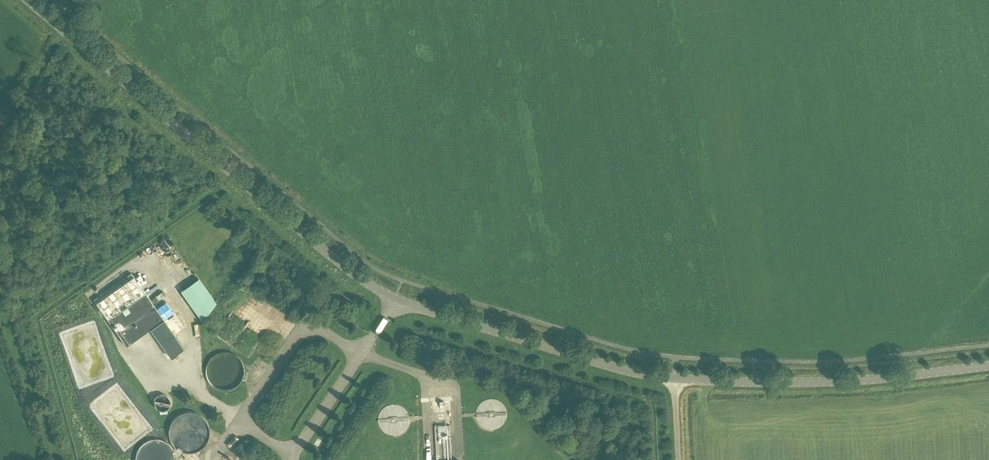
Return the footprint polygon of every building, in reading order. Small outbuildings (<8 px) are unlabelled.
[(167,238),(162,242),(168,251),(174,247),(167,238)] [(177,337),(131,272),(127,275),(129,278),(100,298),(98,296),(94,299),(126,345),(136,338),(150,357),(177,337)] [(203,316),(221,302),(200,274),(182,287),(203,316)] [(180,335),(189,329),(177,310),(167,316),(180,335)] [(173,408),(167,393),(157,397),(163,412),(173,408)]
